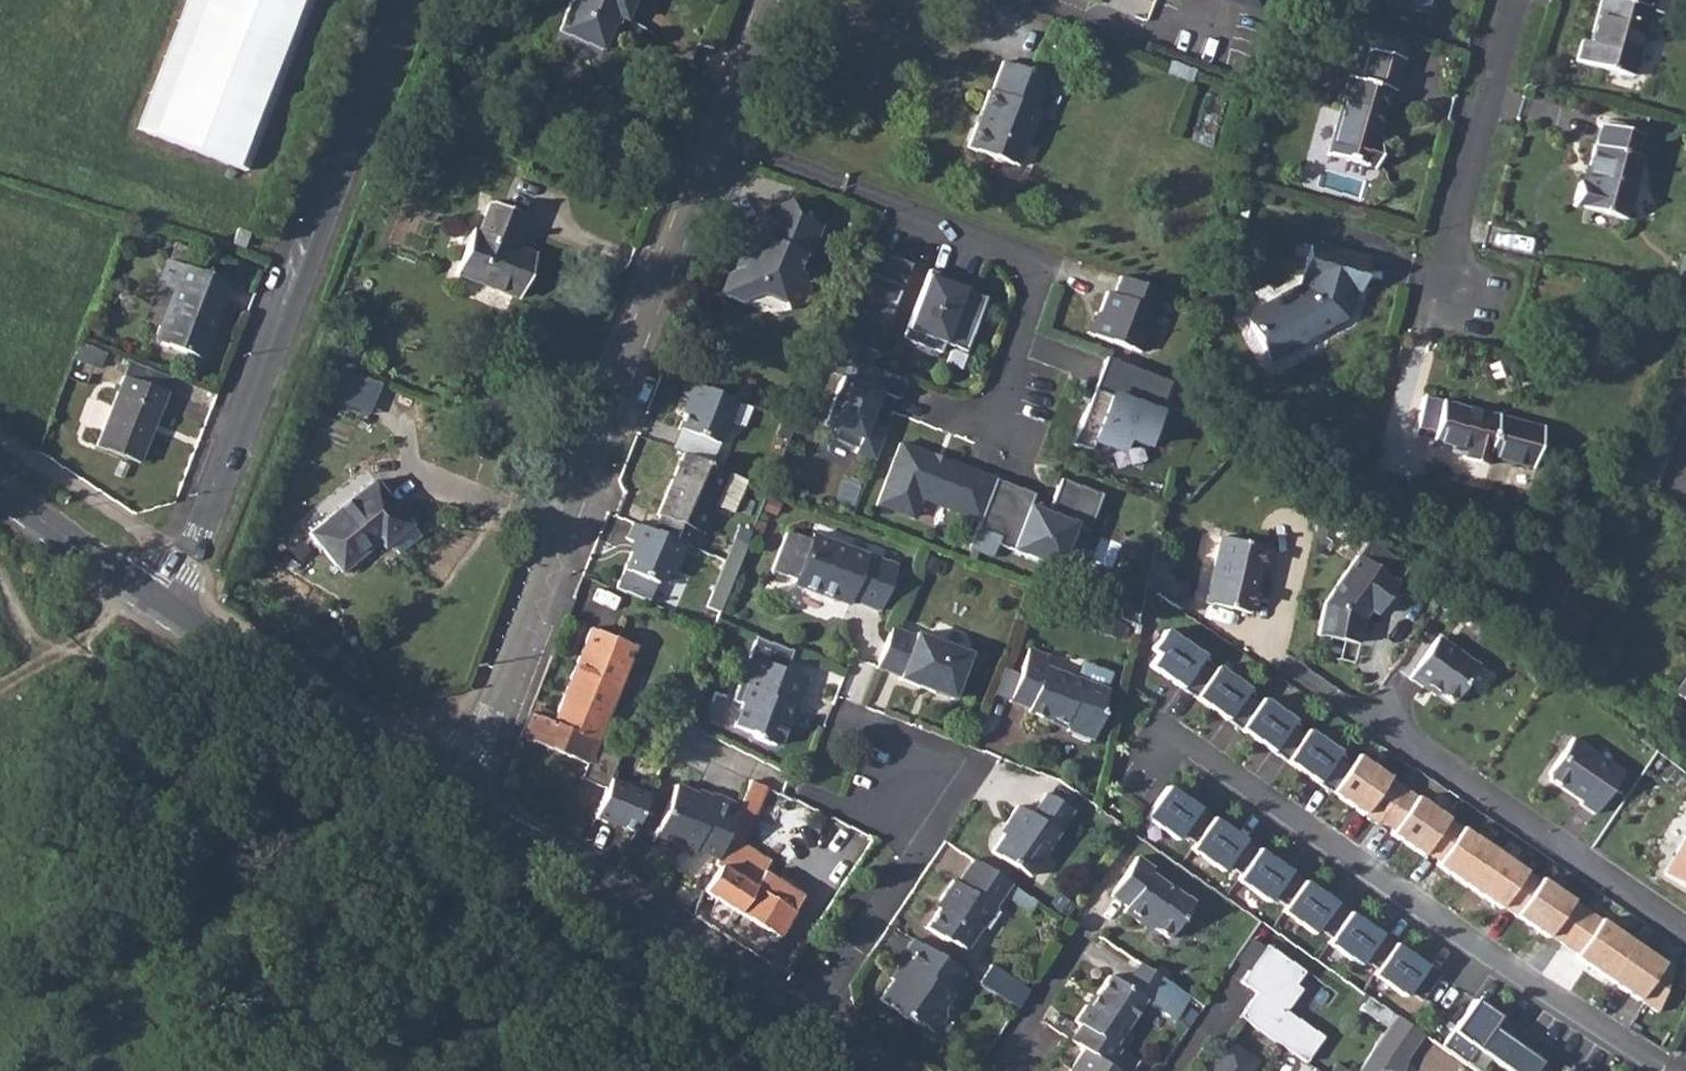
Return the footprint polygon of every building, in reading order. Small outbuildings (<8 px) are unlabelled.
[(310,0),(185,0),(136,128),(246,170),(310,0)] [(556,31),(600,49),(615,14),(623,18),(630,0),(568,0),(556,31)] [(1383,1),(1424,12),(1427,0),(1384,0),(1383,1)] [(1576,61),(1632,76),(1650,11),(1663,14),(1667,0),(1620,0),(1619,0),(1600,0),(1589,42),(1581,39),(1576,61)] [(1347,76),(1326,154),(1372,167),(1379,143),(1373,141),(1388,88),(1394,90),(1402,58),(1369,49),(1361,80),(1347,76)] [(987,89),(965,145),(1017,166),(1039,108),(1036,108),(1047,77),(1001,60),(990,89),(987,89)] [(1595,144),(1580,208),(1625,218),(1640,156),(1638,156),(1643,134),(1602,124),(1597,145),(1595,144)] [(473,228),(455,271),(518,296),(535,253),(512,244),(524,213),(491,200),(478,231),(473,228)] [(729,271),(720,294),(742,301),(763,292),(780,298),(786,312),(800,304),(807,287),(801,272),(796,271),(802,255),(807,256),(813,240),(808,238),(814,223),(790,214),(784,202),(758,214),(763,226),(749,233),(742,252),(746,253),(742,266),(729,271)] [(235,227),(230,243),(241,246),(246,230),(235,227)] [(1300,284),(1246,316),(1270,357),(1344,315),(1360,256),(1311,244),(1300,284)] [(910,264),(867,247),(834,335),(875,352),(910,264)] [(1685,279),(1685,256),(1681,254),(1674,275),(1685,279)] [(177,289),(174,287),(155,340),(200,357),(227,283),(186,266),(177,289)] [(950,278),(928,269),(902,338),(940,352),(943,342),(965,350),(985,297),(948,283),(950,278)] [(1129,346),(1151,286),(1108,270),(1102,288),(1095,286),(1080,328),(1129,346)] [(79,341),(72,357),(100,368),(106,351),(79,341)] [(1168,379),(1105,356),(1092,388),(1098,390),(1093,404),(1087,403),(1073,441),(1090,448),(1093,439),(1119,449),(1124,436),(1145,443),(1168,379)] [(877,369),(848,359),(824,424),(837,429),(834,439),(857,448),(855,452),(875,459),(887,427),(866,419),(871,406),(864,404),(877,369)] [(352,369),(340,400),(371,412),(383,380),(352,369)] [(166,392),(123,375),(96,444),(139,461),(166,392)] [(736,400),(687,381),(681,397),(689,401),(679,428),(719,444),(736,400)] [(1422,396),(1414,433),(1432,437),(1432,439),(1466,448),(1464,459),(1485,464),(1487,455),(1513,462),(1515,454),(1534,459),(1542,428),(1498,416),(1422,396)] [(932,455),(900,443),(877,504),(912,517),(920,497),(980,519),(995,478),(945,460),(944,465),(930,460),(932,455)] [(660,515),(653,532),(691,548),(698,532),(701,532),(713,505),(727,472),(684,454),(658,514),(660,515)] [(1034,493),(995,478),(978,526),(1000,534),(997,543),(1058,565),(1074,524),(1088,529),(1102,493),(1060,478),(1047,513),(1029,506),(1034,493)] [(371,480),(307,534),(340,572),(375,542),(382,537),(388,543),(409,526),(371,480)] [(653,532),(633,524),(626,540),(635,544),(622,573),(641,582),(643,579),(655,584),(662,582),(668,568),(674,571),(685,546),(653,532)] [(798,589),(833,602),(840,597),(852,602),(880,614),(897,569),(810,536),(808,542),(788,534),(774,573),(793,579),(798,589)] [(1219,537),(1205,603),(1249,613),(1265,548),(1219,537)] [(710,610),(722,615),(748,548),(742,546),(734,565),(729,563),(710,610)] [(1400,584),(1360,555),(1325,603),(1318,634),(1359,643),(1364,620),(1372,610),(1378,615),(1400,584)] [(1154,560),(1147,588),(1178,609),(1184,584),(1166,579),(1170,564),(1154,560)] [(592,629),(553,722),(597,739),(635,646),(592,629)] [(891,629),(877,668),(901,678),(900,681),(951,701),(969,655),(918,636),(917,640),(891,629)] [(1149,665),(1195,696),(1211,673),(1197,663),(1201,657),(1162,631),(1150,650),(1156,654),(1149,665)] [(1439,636),(1413,679),(1417,681),(1428,688),(1430,685),(1457,702),(1482,663),(1439,636)] [(1029,648),(1010,701),(1028,709),(1027,712),(1049,721),(1051,718),(1061,722),(1067,730),(1091,739),(1101,714),(1099,709),(1106,690),(1046,667),(1050,656),(1029,648)] [(742,706),(733,727),(751,735),(754,740),(770,747),(779,744),(786,725),(784,720),(789,706),(797,709),(808,681),(755,660),(738,704),(742,706)] [(1195,696),(1240,727),(1256,705),(1242,695),(1246,690),(1214,668),(1211,673),(1195,696)] [(1673,693),(1685,703),(1685,675),(1673,693)] [(1240,727),(1286,759),(1302,736),(1288,726),(1292,721),(1260,699),(1256,705),(1240,727)] [(529,713),(521,735),(587,762),(595,745),(597,739),(553,722),(529,713)] [(1286,759),(1332,791),(1348,768),(1334,758),(1338,753),(1306,731),(1302,736),(1286,759)] [(1570,738),(1547,773),(1548,780),(1579,801),(1578,803),(1592,813),(1621,772),(1570,738)] [(587,762),(581,779),(606,789),(611,777),(620,756),(595,745),(587,762)] [(1652,758),(1642,750),(1633,763),(1643,771),(1652,758)] [(1656,760),(1652,758),(1643,771),(1656,779),(1663,768),(1655,762),(1656,760)] [(651,794),(611,777),(606,789),(595,815),(606,820),(607,819),(637,831),(651,794)] [(717,857),(715,865),(718,867),(705,892),(775,936),(801,895),(763,872),(770,860),(743,843),(765,789),(751,781),(741,805),(717,857)] [(694,848),(717,857),(741,805),(710,793),(707,800),(696,796),(697,793),(676,784),(653,840),(670,847),(679,844),(693,850),(694,848)] [(1195,842),(1212,817),(1167,786),(1145,817),(1177,839),(1181,833),(1195,842)] [(1012,825),(994,852),(1031,876),(1074,811),(1046,793),(1032,815),(1019,806),(1008,822),(1012,825)] [(1240,874),(1257,849),(1212,817),(1195,842),(1190,848),(1222,870),(1227,864),(1240,874)] [(1663,872),(1685,886),(1685,834),(1663,872)] [(1286,905),(1303,880),(1257,849),(1240,874),(1237,879),(1268,901),(1272,896),(1286,905)] [(1136,855),(1110,893),(1127,904),(1123,911),(1138,921),(1141,917),(1169,937),(1194,901),(1150,872),(1153,867),(1136,855)] [(1011,883),(975,859),(959,882),(955,879),(940,900),(945,904),(928,930),(948,943),(955,942),(967,950),(983,926),(987,928),(999,908),(997,906),(1011,883)] [(1331,937),(1349,912),(1303,880),(1286,905),(1282,911),(1314,933),(1317,927),(1331,937)] [(1377,968),(1394,943),(1349,912),(1331,937),(1328,942),(1359,964),(1363,959),(1377,968)] [(963,971),(910,936),(893,962),(896,963),(888,976),(890,978),(877,997),(913,1021),(914,1019),(932,1032),(944,1014),(943,1007),(952,993),(949,991),(963,971)] [(1239,1015),(1304,1060),(1322,1035),(1284,1009),(1300,987),(1294,983),(1303,969),(1265,943),(1239,980),(1255,990),(1239,1015)] [(1422,999),(1440,975),(1394,943),(1377,968),(1373,974),(1405,996),(1409,990),(1422,999)] [(990,964),(979,981),(1017,1006),(1029,989),(990,964)] [(1080,1022),(1070,1038),(1084,1047),(1109,1064),(1120,1046),(1114,1042),(1144,996),(1108,971),(1087,1003),(1085,1002),(1075,1018),(1080,1022)] [(1165,979),(1150,1002),(1167,1013),(1183,991),(1165,979)] [(1396,1013),(1369,994),(1361,1006),(1389,1025),(1396,1013)] [(1541,1061),(1492,1027),(1500,1016),(1474,998),(1442,1045),(1467,1062),(1477,1048),(1512,1070),(1534,1070),(1541,1061)] [(1424,1032),(1396,1013),(1389,1025),(1378,1041),(1391,1050),(1400,1049),(1408,1056),(1424,1032)] [(1259,1062),(1227,1041),(1208,1070),(1253,1070),(1259,1062)] [(1084,1047),(1068,1070),(1119,1070),(1109,1064),(1084,1047)]
